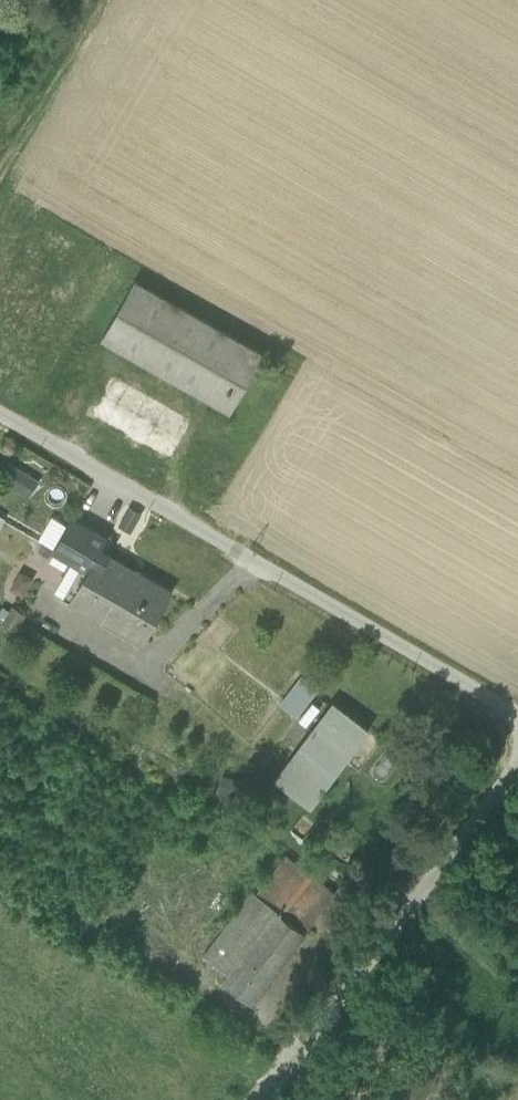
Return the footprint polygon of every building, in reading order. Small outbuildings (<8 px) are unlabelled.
[(264,340),(136,267),(103,324),(231,397),(264,340)] [(34,462),(21,453),(12,467),(26,476),(34,462)] [(40,466),(34,462),(26,476),(31,480),(40,466)] [(109,524),(73,504),(56,534),(76,546),(58,577),(72,585),(101,534),(102,535),(109,524)] [(102,535),(101,534),(72,585),(109,606),(138,556),(102,535)] [(24,555),(15,574),(29,579),(37,560),(24,555)] [(174,577),(138,556),(109,606),(146,627),(174,577)] [(16,591),(6,608),(16,615),(27,598),(16,591)] [(298,676),(284,696),(296,705),(310,685),(298,676)] [(333,690),(277,767),(313,793),(369,716),(333,690)] [(337,877),(288,839),(258,878),(307,916),(337,877)] [(254,875),(206,939),(219,949),(215,953),(227,963),(225,966),(253,987),(307,916),(258,878),(254,875)]
